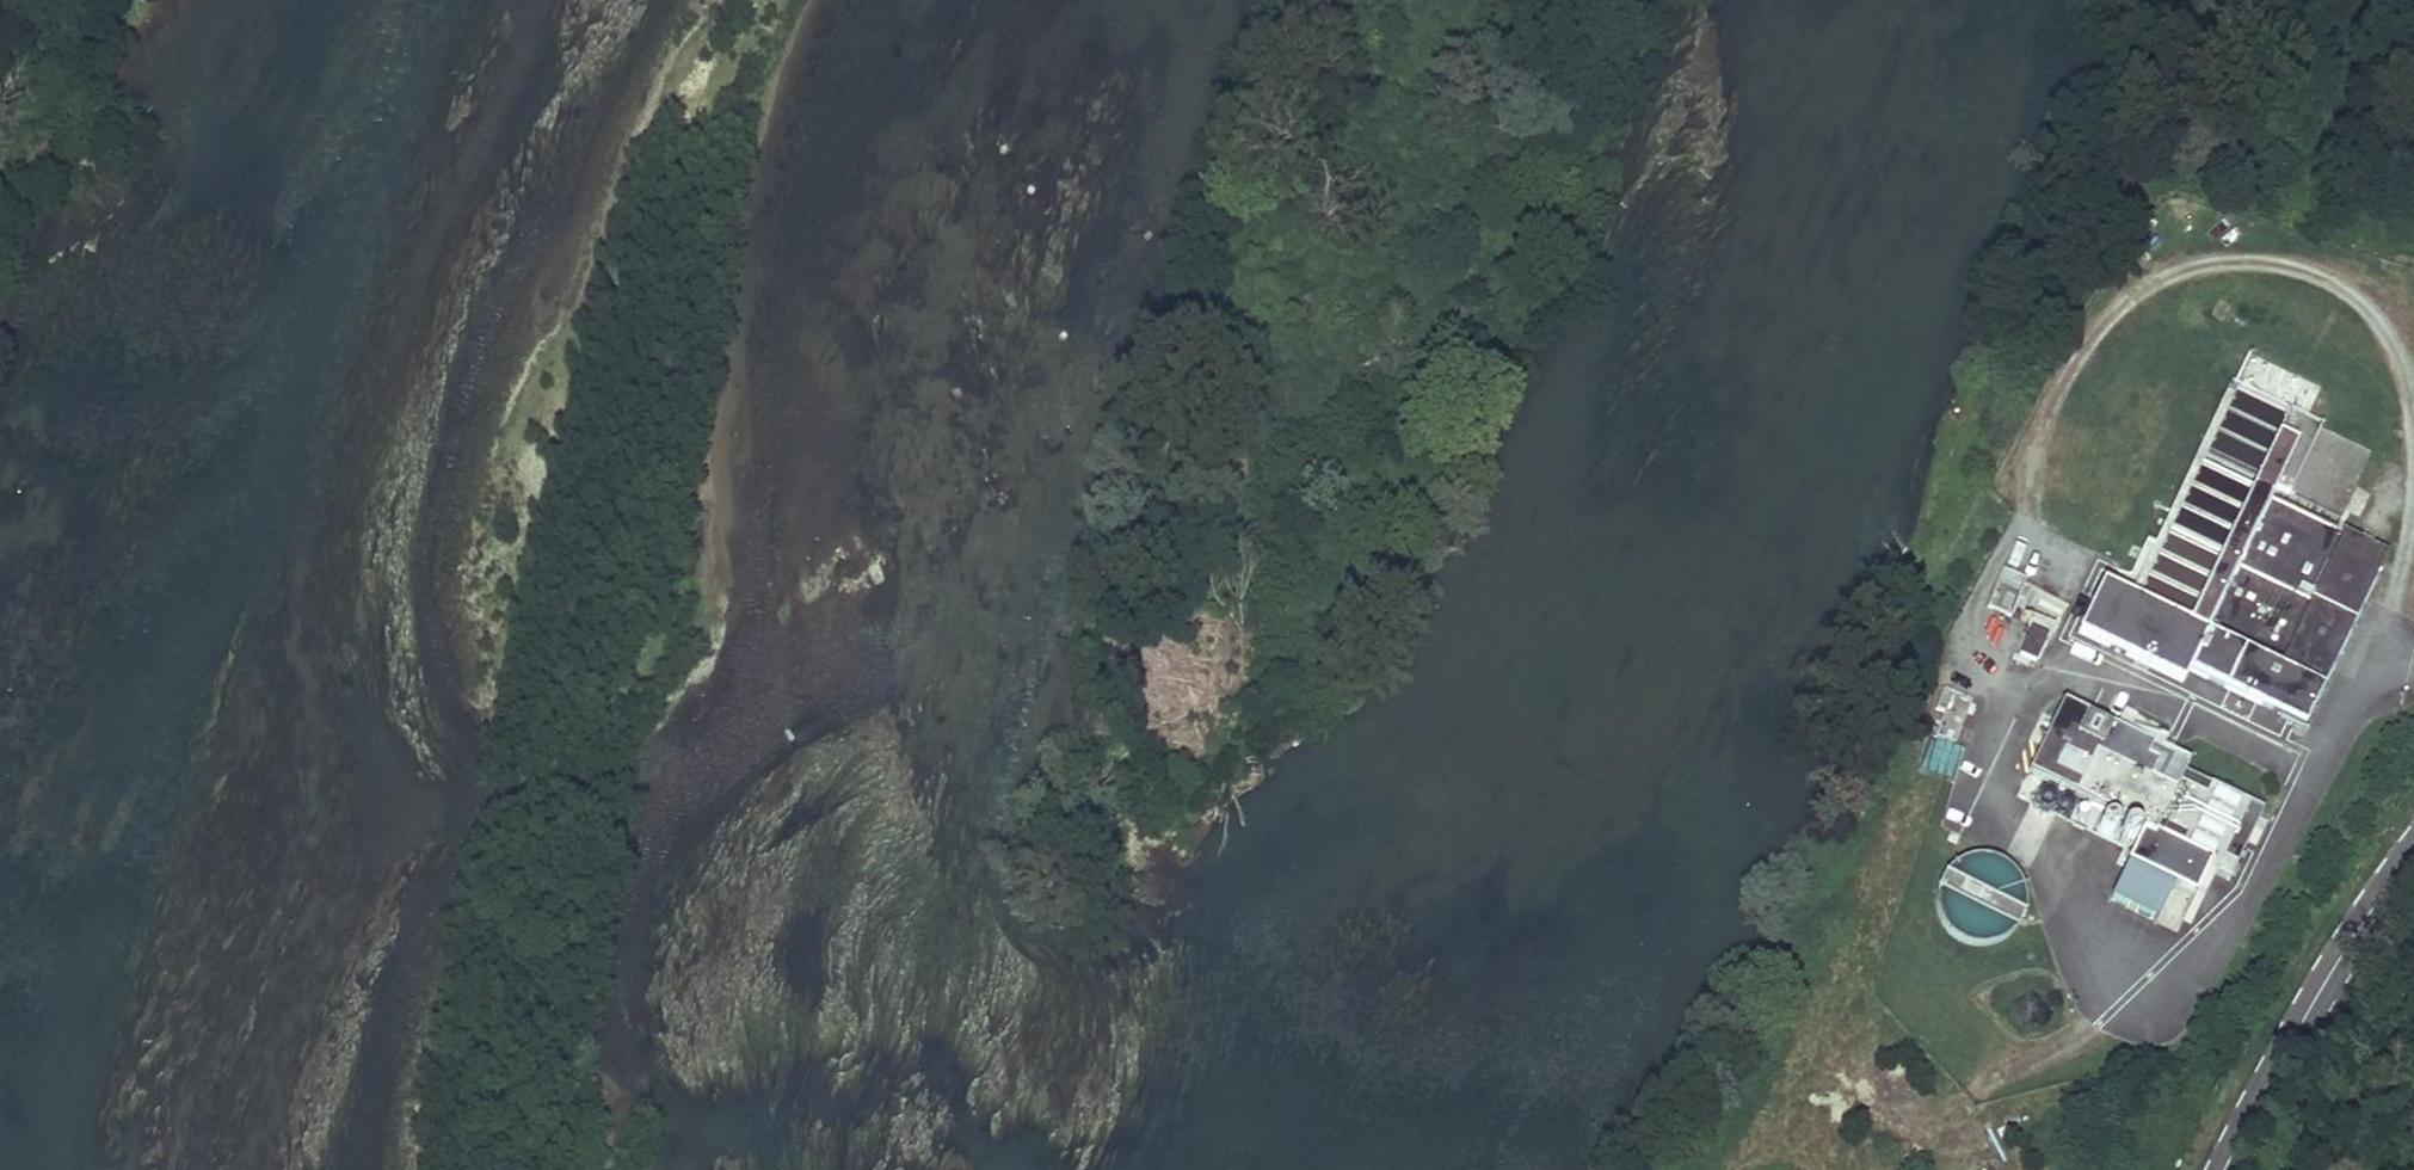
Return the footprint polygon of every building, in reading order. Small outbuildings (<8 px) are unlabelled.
[(2304,722),(2390,551),(2273,493),(2278,482),(2292,488),(2326,420),(2242,378),(2208,447),(2254,470),(2249,480),(2198,454),(2139,572),(2112,559),(2080,623),(2187,676),(2192,666),(2304,722)] [(2008,618),(2023,584),(2002,574),(1986,609),(2008,618)] [(2047,633),(2030,626),(2019,655),(2036,662),(2047,633)] [(1956,745),(1971,703),(1944,693),(1929,735),(1956,745)] [(2065,702),(2029,771),(2044,779),(2032,802),(2068,820),(2079,797),(2143,830),(2126,863),(2193,898),(2206,873),(2227,884),(2262,816),(2185,776),(2190,766),(2065,702)] [(1961,943),(1976,947),(1991,945),(2005,938),(2016,926),(2022,912),(2023,897),(2018,882),(2009,869),(1996,861),(1980,858),(1965,860),(1951,867),(1941,878),(1935,892),(1934,908),(1938,922),(1948,935),(1961,943)]
